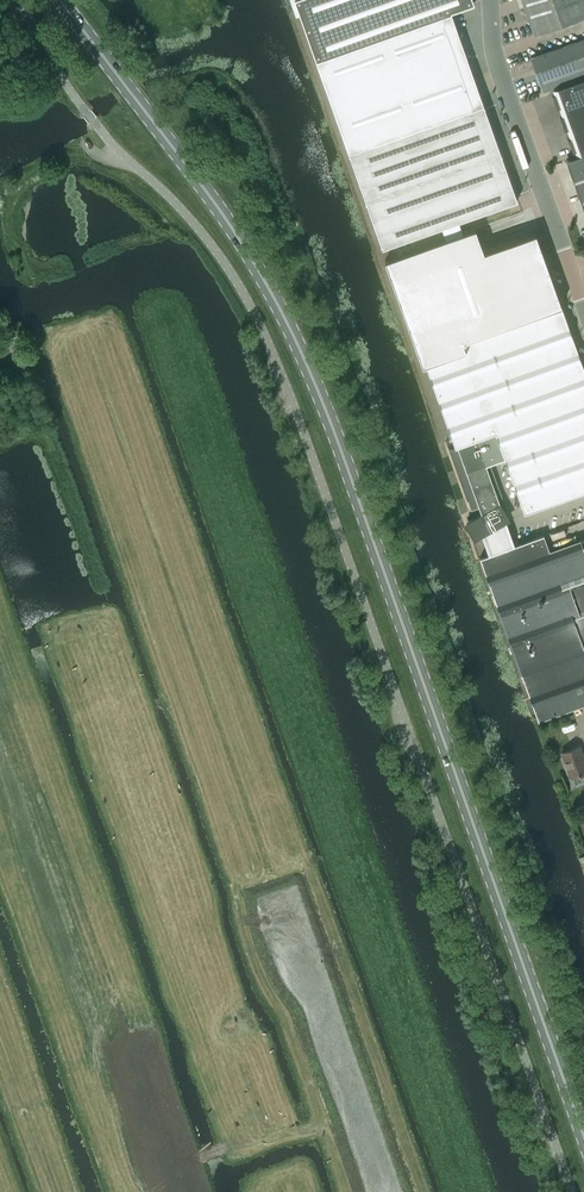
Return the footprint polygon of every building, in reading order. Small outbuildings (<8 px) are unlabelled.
[(332,105),(334,109),(383,248),(507,203),(517,200),(517,199),(476,82),(475,80),(473,74),(467,57),(459,35),(451,12),(460,9),(474,4),(474,3),(473,0),(295,0),(332,105)] [(534,35),(583,17),(583,3),(583,0),(522,0),(534,35)] [(530,58),(542,92),(583,77),(583,39),(530,58)] [(552,95),(557,107),(557,108),(558,108),(560,107),(562,111),(583,103),(583,78),(554,89),(555,94),(554,94),(552,95)] [(560,117),(564,129),(565,130),(566,129),(568,129),(569,133),(583,128),(583,103),(562,111),(563,116),(561,116),(560,117)] [(568,138),(568,139),(572,151),(572,152),(574,151),(575,150),(577,155),(583,153),(583,128),(569,133),(571,137),(569,138),(568,138)] [(566,159),(583,209),(583,153),(577,155),(576,156),(566,159)] [(385,260),(393,284),(423,366),(426,365),(456,446),(458,445),(484,519),(473,526),(479,537),(482,535),(484,534),(490,551),(512,543),(505,522),(506,521),(507,521),(506,520),(500,504),(504,503),(504,504),(505,503),(490,463),(505,458),(525,512),(583,491),(583,369),(561,306),(562,306),(537,237),(536,233),(530,235),(484,251),(476,227),(385,260)] [(12,338),(9,338),(15,357),(25,354),(17,330),(10,332),(12,338)] [(480,557),(539,719),(583,703),(583,647),(549,550),(544,535),(519,543),(480,557)] [(562,752),(571,777),(583,772),(583,758),(579,745),(562,752)]
